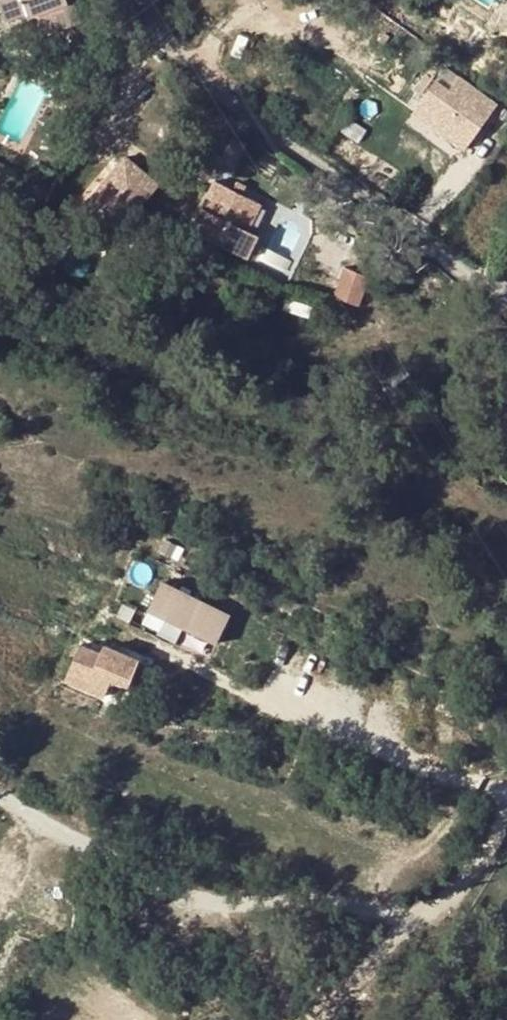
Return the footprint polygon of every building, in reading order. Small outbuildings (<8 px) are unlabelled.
[(24,9),(47,0),(0,0),(0,14),(23,6),(24,9)] [(63,0),(47,0),(24,9),(29,21),(65,7),(63,0)] [(416,111),(467,147),(497,105),(458,77),(449,91),(437,82),(416,111)] [(141,146),(133,137),(106,164),(127,187),(169,144),(156,131),(141,146)] [(251,142),(238,134),(225,155),(238,163),(251,142)] [(262,205),(219,183),(193,230),(243,259),(256,237),(249,234),(262,205)] [(332,294),(357,304),(369,276),(344,266),(332,294)] [(304,301),(312,286),(310,270),(298,297),(304,301)] [(320,310),(334,281),(310,270),(312,286),(304,301),(320,310)] [(159,578),(144,611),(214,644),(230,612),(159,578)] [(62,680),(79,686),(86,667),(69,661),(62,680)]
